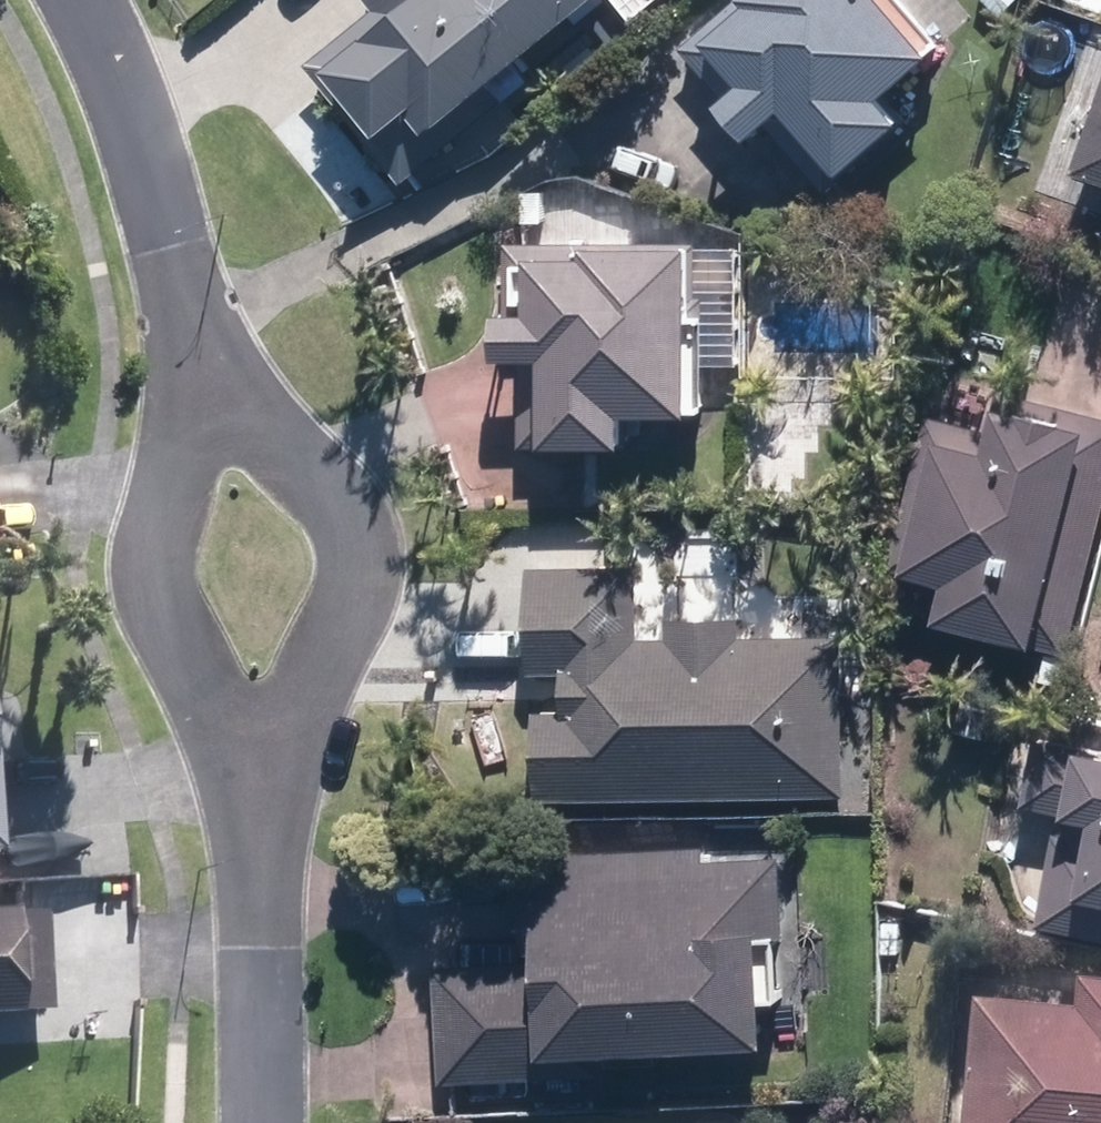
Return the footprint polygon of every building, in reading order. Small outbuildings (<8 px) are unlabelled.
[(398,187),(500,105),(487,89),(599,0),(362,0),(370,11),(301,66),(398,187)] [(678,54),(722,105),(715,112),(744,146),(765,127),(823,194),(893,133),(869,105),(931,51),(886,0),(741,0),(678,54)] [(1067,181),(1100,194),(1100,94),(1067,181)] [(685,249),(504,249),(504,324),(492,324),(492,367),(515,367),(515,450),(618,450),(618,422),(685,422),(685,249)] [(1100,501),(1100,426),(992,401),(983,435),(923,421),(887,575),(939,587),(930,624),(1065,656),(1100,501)] [(532,717),(534,804),(839,799),(836,641),(732,643),(731,629),(667,630),(667,644),(631,645),(630,574),(530,575),(531,677),(554,676),(555,717),(532,717)] [(1031,747),(1019,812),(1054,818),(1033,934),(1100,946),(1100,759),(1031,747)] [(432,972),(438,1086),(759,1071),(753,942),(775,941),(771,863),(702,866),(701,852),(522,860),(528,968),(432,972)] [(0,922),(0,1020),(37,1018),(32,921),(0,922)] [(969,1122),(1100,1122),(1100,1001),(1077,998),(1072,1035),(982,1023),(969,1122)]
